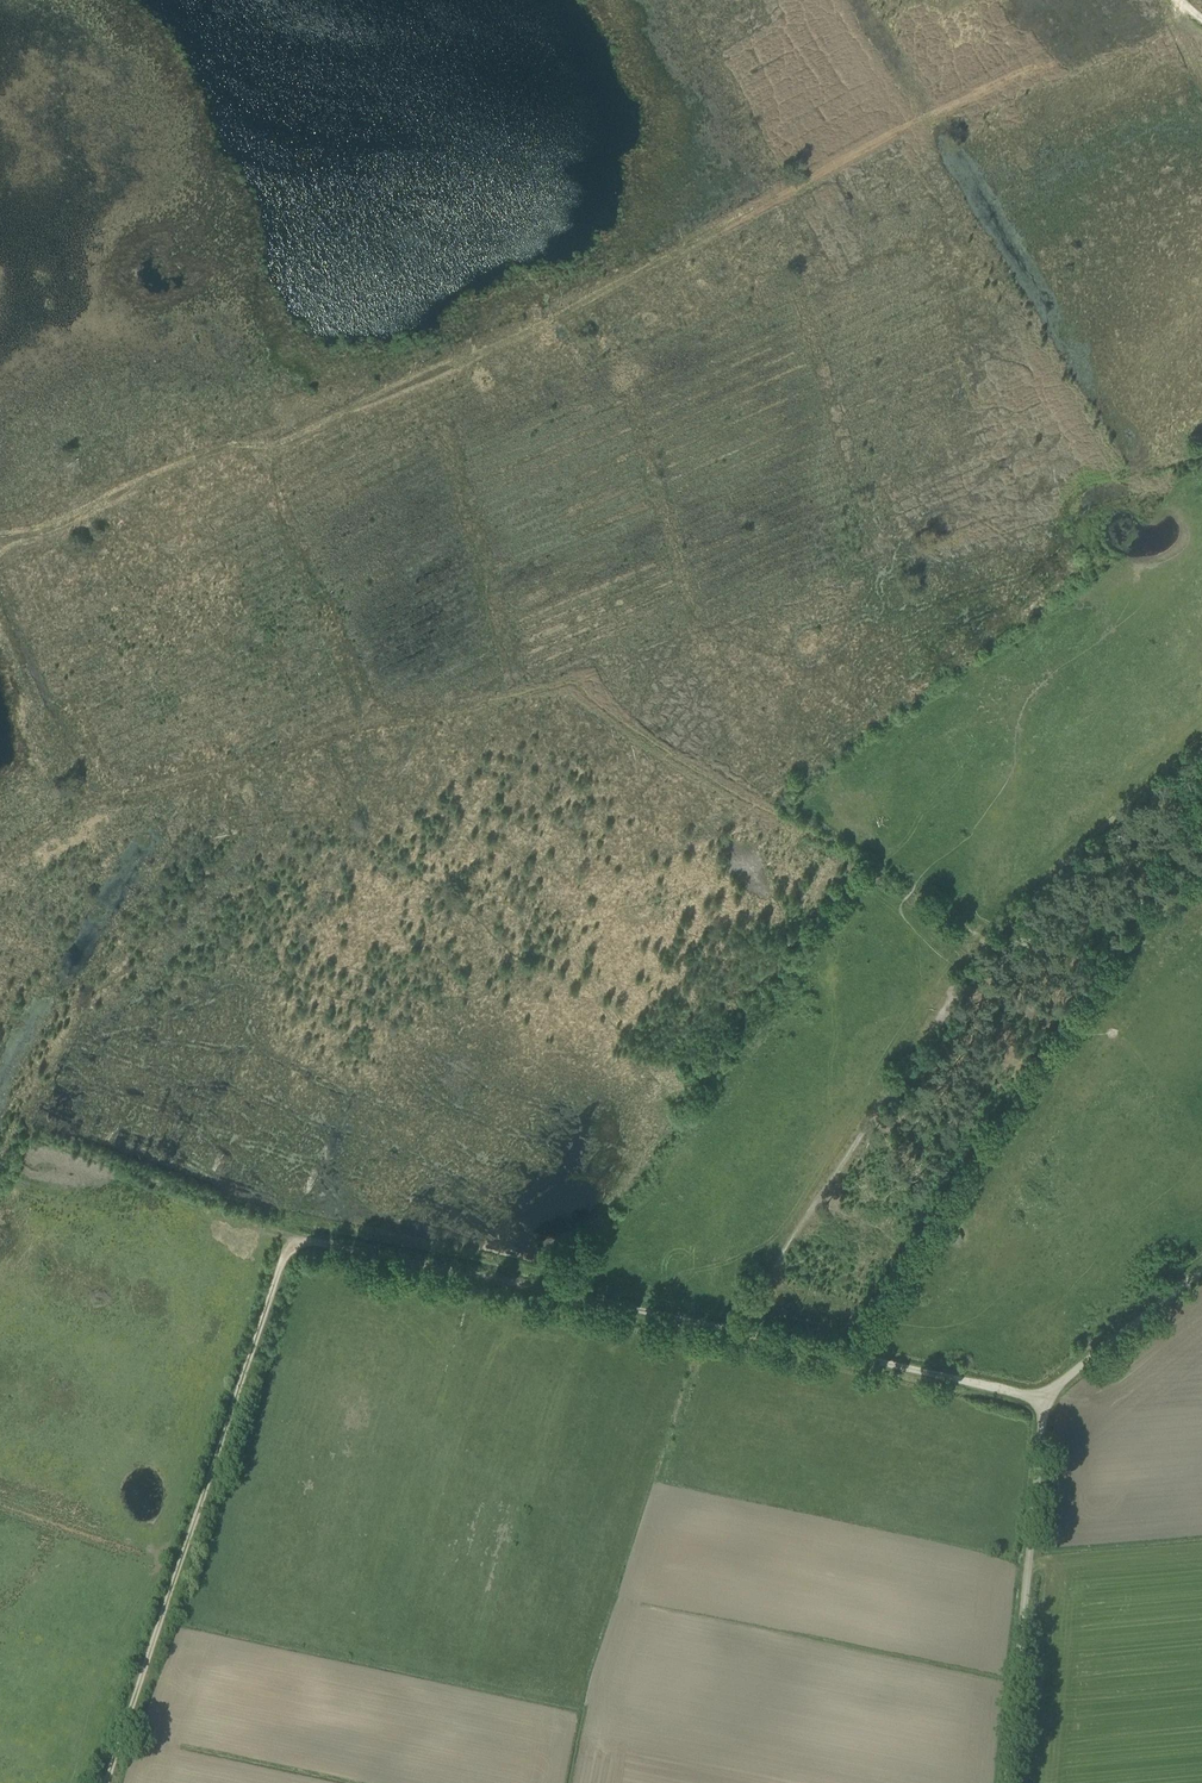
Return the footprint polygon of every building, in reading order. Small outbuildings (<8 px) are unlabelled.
[(1137,901),(1134,903),(1136,905),(1141,907),(1146,902),(1144,897),(1143,895),(1140,898),(1137,901)] [(1024,926),(1019,921),(1012,928),(1017,933),(1024,926)] [(965,1237),(962,1232),(960,1230),(953,1240),(955,1241),(961,1242),(965,1237)]
